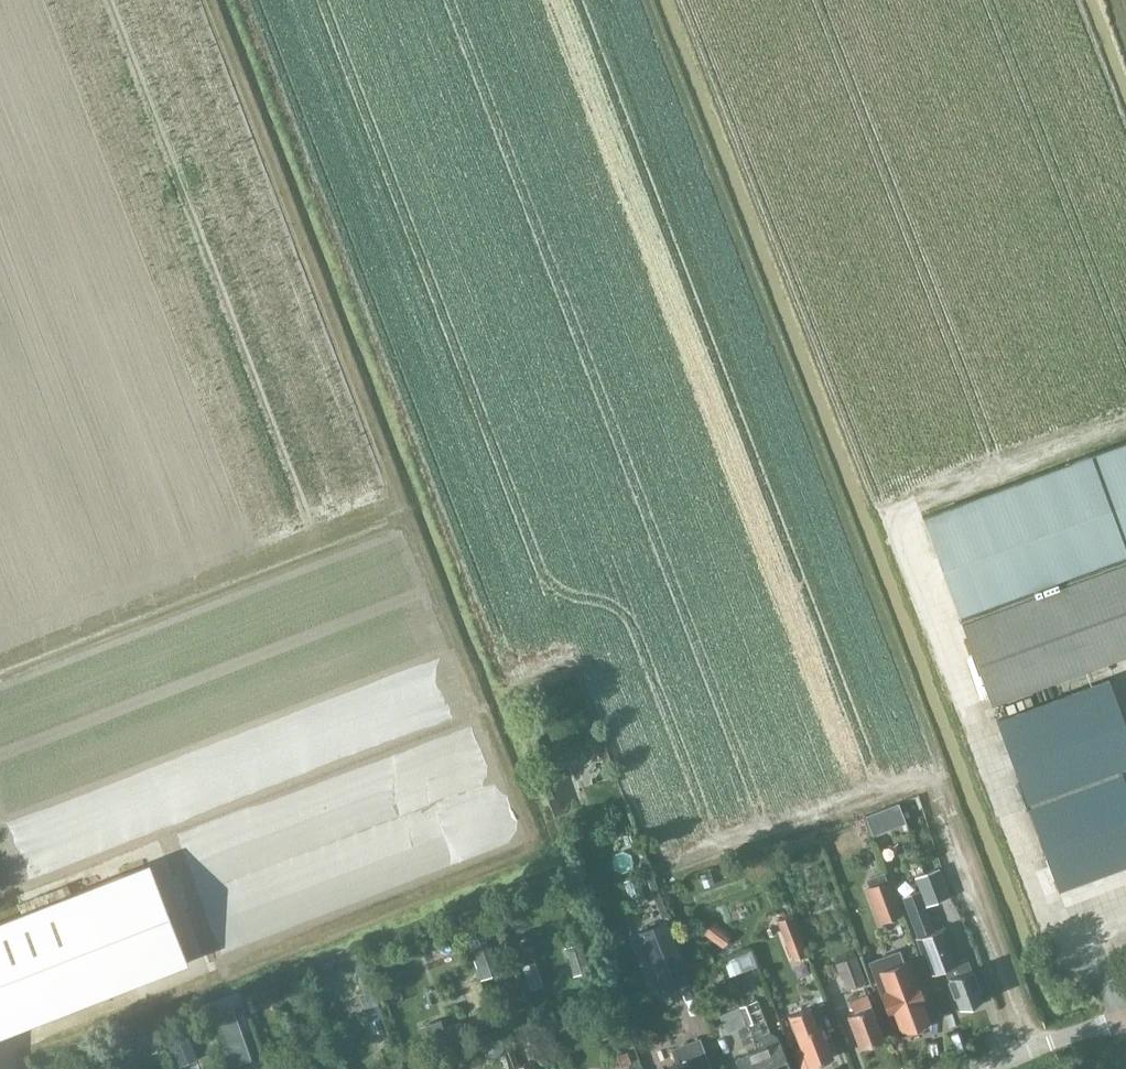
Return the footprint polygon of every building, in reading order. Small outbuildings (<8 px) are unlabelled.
[(1125,653),(1125,442),(922,516),(990,703),(1125,653)] [(996,718),(1025,801),(1122,766),(1125,764),(1125,729),(1108,678),(996,718)] [(1025,801),(1057,888),(1125,863),(1125,778),(1122,766),(1025,801)] [(898,803),(865,815),(866,817),(872,832),(904,820),(898,804),(898,803)] [(759,854),(749,858),(755,874),(765,870),(759,854)] [(118,988),(120,988),(190,960),(152,862),(82,889),(32,908),(0,921),(0,1034),(118,988)] [(917,875),(924,905),(949,896),(938,867),(917,875)] [(885,879),(883,872),(865,878),(867,886),(865,887),(878,923),(901,914),(888,878),(885,879)] [(901,896),(917,935),(933,929),(918,889),(901,896)] [(479,908),(458,916),(477,968),(493,962),(483,936),(488,934),(479,908)] [(792,960),(807,955),(791,915),(776,920),(792,960)] [(668,920),(636,933),(658,990),(690,978),(668,920)] [(705,934),(721,946),(729,935),(713,923),(705,934)] [(959,963),(958,960),(946,928),(917,939),(930,974),(943,969),(959,963)] [(584,940),(564,946),(573,974),(592,968),(584,940)] [(922,1023),(925,1022),(918,1003),(923,1001),(907,959),(903,960),(899,947),(867,958),(886,1011),(893,1009),(901,1031),(906,1029),(909,1030),(922,1026),(922,1023)] [(845,989),(865,982),(856,956),(836,963),(845,989)] [(734,957),(724,961),(730,976),(741,972),(734,957)] [(959,963),(943,969),(958,1008),(981,999),(965,957),(958,960),(959,963)] [(306,978),(295,981),(299,995),(310,992),(306,978)] [(859,1047),(883,1038),(866,994),(849,1001),(853,1012),(847,1014),(859,1047)] [(373,995),(361,1000),(369,1021),(381,1016),(373,995)] [(780,998),(772,1001),(776,1011),(784,1009),(780,998)] [(750,1002),(739,1006),(752,1038),(762,1034),(758,1022),(764,1019),(756,999),(750,1002)] [(743,1045),(753,1041),(739,1006),(719,1015),(727,1034),(737,1029),(743,1045)] [(816,1025),(810,1007),(791,1013),(803,1048),(795,1051),(802,1068),(832,1057),(820,1024),(816,1025)] [(250,1058),(233,1008),(214,1015),(232,1064),(250,1058)] [(535,1021),(522,1026),(531,1048),(543,1043),(535,1021)] [(436,1027),(414,1035),(423,1059),(445,1051),(436,1027)] [(185,1028),(166,1035),(171,1049),(173,1048),(179,1064),(196,1057),(185,1028)] [(752,1038),(753,1041),(757,1050),(765,1068),(790,1068),(779,1041),(778,1038),(775,1036),(772,1034),(769,1033),(765,1032),(762,1034),(752,1038)] [(489,1037),(482,1045),(485,1055),(496,1057),(503,1049),(499,1039),(489,1037)] [(709,1068),(697,1037),(669,1048),(674,1062),(658,1068),(707,1068),(709,1068)] [(127,1045),(116,1049),(121,1065),(133,1061),(127,1045)] [(757,1050),(735,1058),(739,1068),(765,1068),(757,1050)] [(627,1051),(617,1055),(621,1064),(630,1061),(627,1051)]
